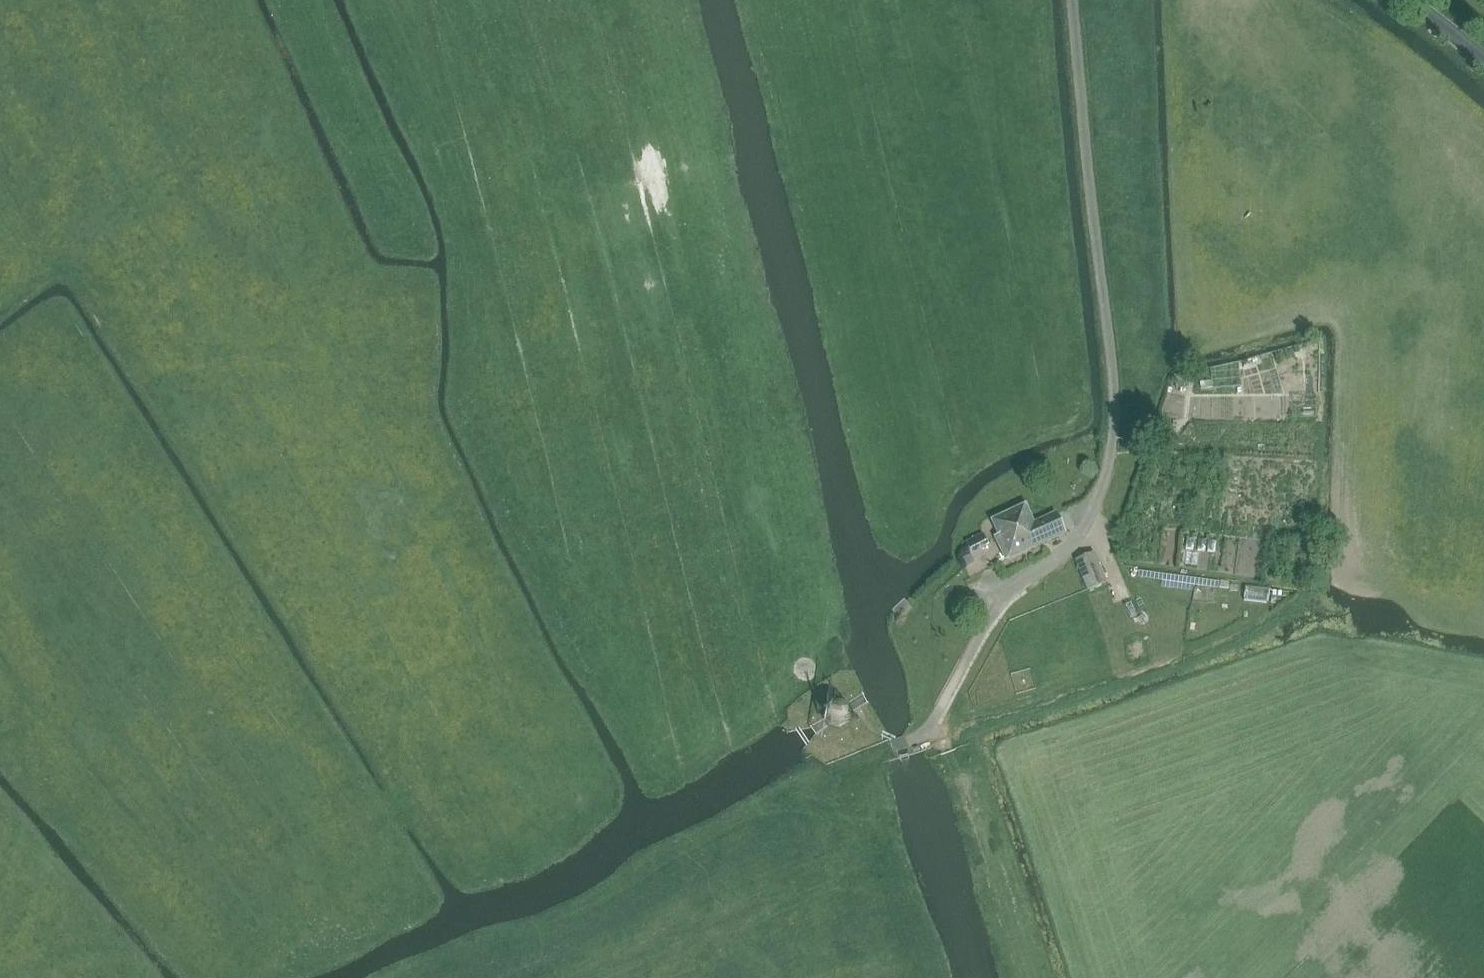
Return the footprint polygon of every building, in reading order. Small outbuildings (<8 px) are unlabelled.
[(1311,342),(1236,357),(1241,383),(1297,371),(1295,362),(1314,358),(1311,342)] [(1184,414),(1185,390),(1173,389),(1172,413),(1184,414)] [(1226,416),(1227,393),(1190,391),(1188,413),(1226,416)] [(1188,436),(1165,435),(1165,448),(1188,449),(1188,436)] [(1025,505),(991,520),(998,535),(994,537),(1004,560),(1063,534),(1054,514),(1033,524),(1025,505)] [(971,551),(989,544),(982,527),(964,534),(971,551)] [(1075,559),(1087,590),(1106,582),(1094,552),(1075,559)] [(822,718),(822,719),(828,727),(840,729),(849,724),(853,713),(846,704),(835,702),(824,709),(822,718)]
